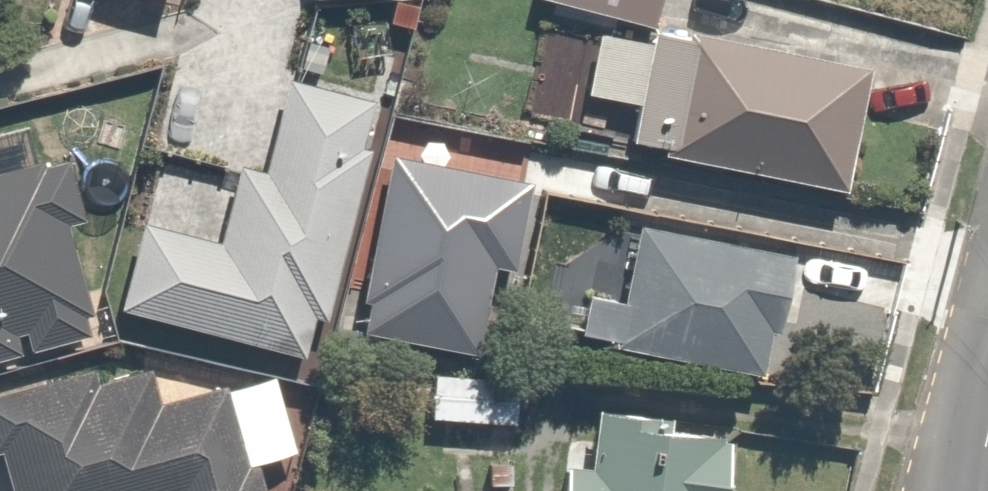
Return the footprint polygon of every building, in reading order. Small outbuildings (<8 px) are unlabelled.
[(641,16),(645,0),(572,0),(641,16)] [(617,141),(650,147),(838,182),(863,50),(654,11),(649,34),(587,23),(575,83),(626,93),(617,141)] [(323,311),(368,97),(274,78),(255,168),(223,161),(207,236),(125,219),(107,304),(295,344),(303,307),(323,311)] [(565,154),(474,138),(464,197),(555,213),(565,154)] [(83,323),(54,215),(72,210),(55,149),(0,164),(0,346),(83,323)] [(433,189),(391,182),(381,241),(423,248),(433,189)] [(790,248),(631,217),(617,286),(568,276),(557,330),(750,368),(758,324),(774,327),(790,248)] [(267,361),(148,395),(140,366),(89,380),(84,362),(0,386),(0,490),(252,490),(243,460),(291,446),(267,361)] [(515,366),(423,362),(421,411),(513,416),(515,366)] [(712,431),(677,427),(679,410),(589,398),(582,458),(556,454),(552,490),(704,490),(712,431)]
